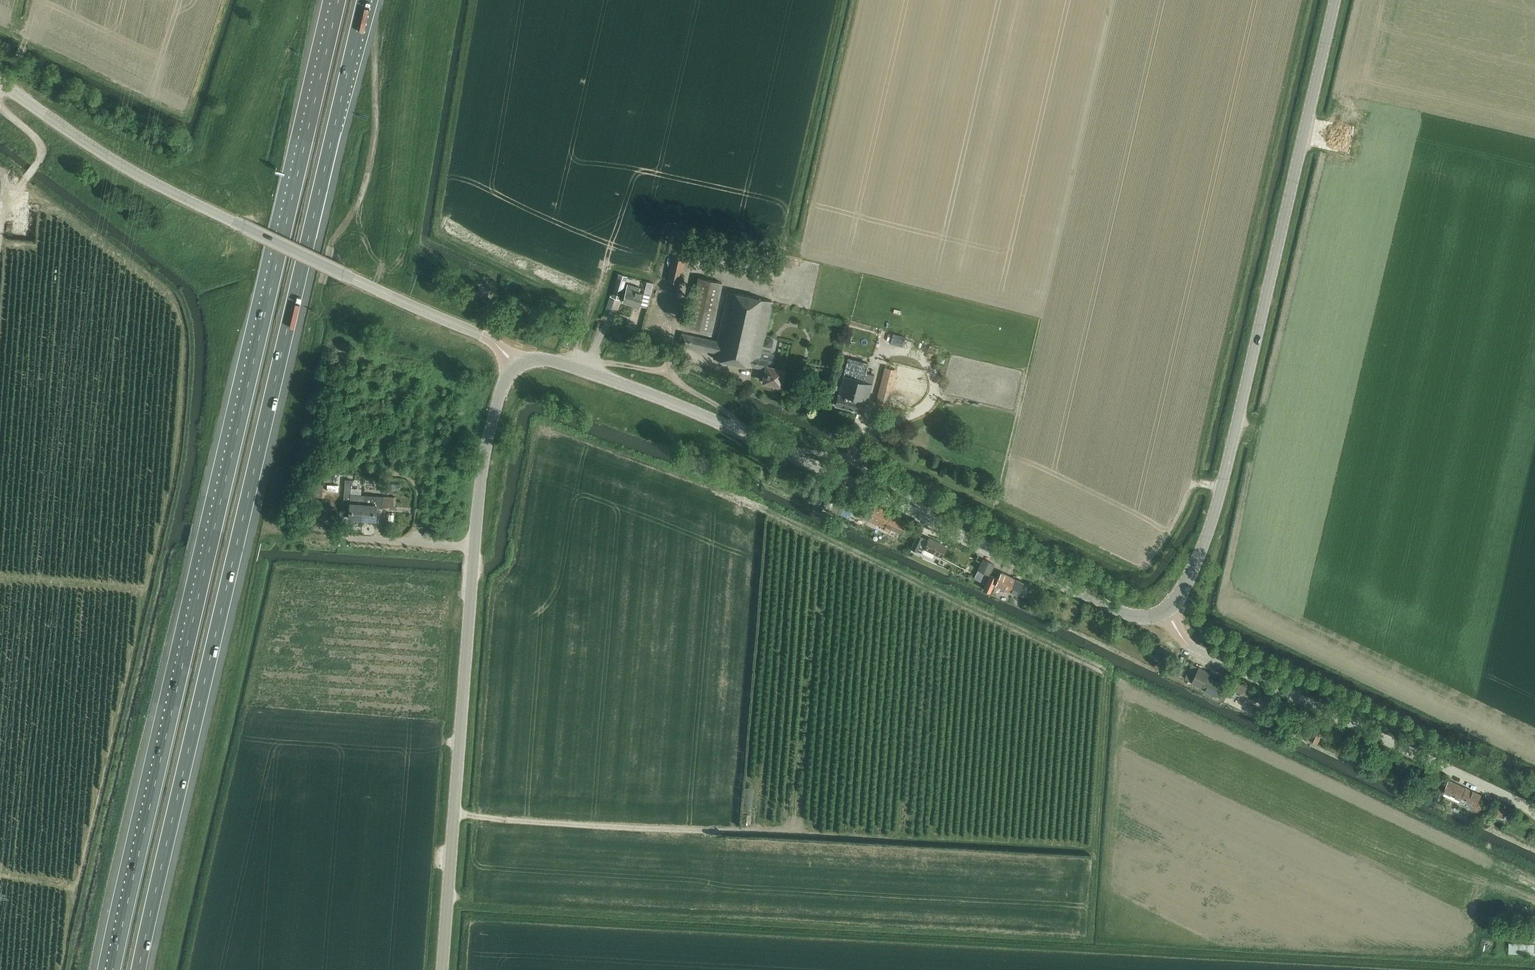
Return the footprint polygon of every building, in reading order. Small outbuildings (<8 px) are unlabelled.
[(679,283),(685,255),(689,238),(672,235),(669,252),(673,253),(668,281),(679,283)] [(618,274),(611,297),(620,300),(627,277),(618,274)] [(699,277),(688,325),(711,331),(722,282),(699,277)] [(628,284),(622,302),(640,307),(644,293),(638,291),(639,288),(628,284)] [(479,287),(477,292),(486,297),(489,291),(479,287)] [(683,334),(681,345),(715,353),(714,358),(752,366),(766,369),(764,381),(780,385),(783,370),(771,367),(773,361),(760,358),(773,301),(728,292),(717,341),(683,334)] [(837,385),(835,390),(839,391),(838,393),(835,405),(857,410),(860,398),(868,400),(872,383),(874,375),(866,373),(869,363),(848,358),(847,358),(845,367),(843,375),(840,386),(837,385)] [(885,366),(876,402),(885,404),(894,369),(885,366)] [(344,494),(344,498),(342,517),(362,519),(363,504),(364,495),(361,495),(361,489),(351,488),(352,480),(345,480),(344,494)] [(316,484),(315,497),(323,497),(323,484),(316,484)] [(363,504),(362,519),(376,520),(377,508),(395,509),(396,497),(377,496),(364,495),(363,504)] [(816,505),(822,508),(841,517),(842,516),(848,518),(851,511),(846,509),(846,508),(826,498),(825,500),(820,498),(816,505)] [(892,514),(875,506),(869,520),(884,527),(883,529),(889,532),(892,527),(901,532),(906,522),(891,515),(892,514)] [(916,538),(911,548),(912,548),(923,553),(932,558),(934,553),(941,556),(944,548),(946,546),(929,538),(928,540),(918,535),(917,535),(916,538)] [(983,559),(978,569),(989,574),(994,564),(983,559)] [(978,569),(974,578),(985,584),(989,575),(978,569)] [(990,592),(994,583),(1017,594),(1023,582),(1015,578),(1000,571),(997,577),(990,574),(983,589),(990,592)] [(1161,644),(1157,652),(1166,657),(1170,649),(1161,644)] [(1225,685),(1208,677),(1210,673),(1193,664),(1186,678),(1220,695),(1225,685)] [(1254,690),(1235,681),(1231,689),(1251,698),(1254,690)] [(1302,724),(1297,734),(1297,735),(1308,740),(1313,729),(1302,724)] [(1317,733),(1313,742),(1318,745),(1322,736),(1317,733)] [(1449,780),(1444,791),(1446,791),(1444,794),(1465,804),(1464,805),(1479,812),(1483,804),(1479,803),(1482,795),(1449,780)] [(1496,814),(1494,818),(1495,819),(1502,822),(1504,818),(1506,813),(1508,809),(1499,806),(1496,813),(1496,814)] [(1525,942),(1534,942),(1534,929),(1525,929),(1525,942)] [(1510,942),(1510,953),(1534,954),(1534,943),(1510,942)]
